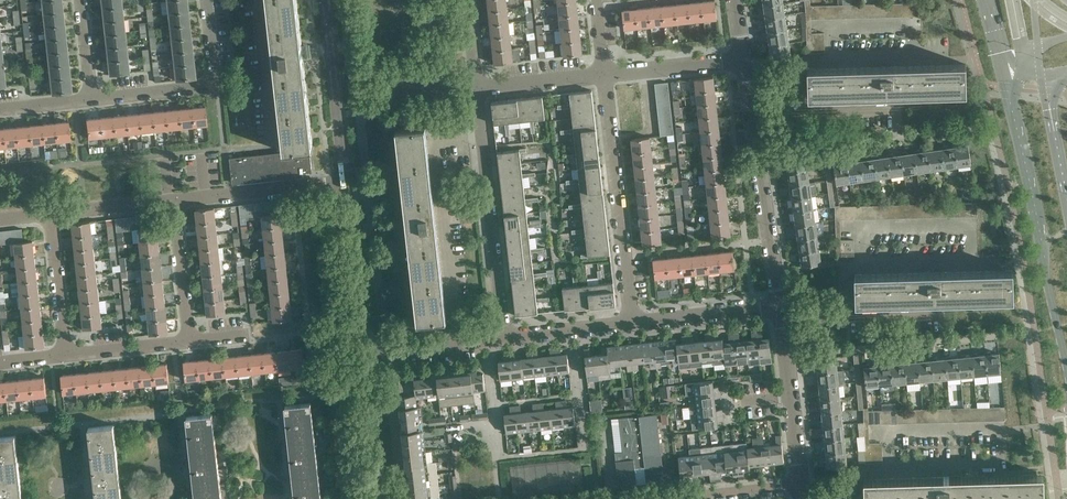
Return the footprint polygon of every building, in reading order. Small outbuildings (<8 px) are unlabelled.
[(42,1),(44,14),(62,12),(61,0),(50,0),(42,1)] [(168,1),(169,14),(187,12),(186,0),(173,0),(168,1)] [(273,45),(273,46),(284,135),(283,135),(285,150),(284,150),(285,151),(309,149),(310,148),(313,148),(313,147),(303,58),(302,58),(302,57),(307,56),(305,45),(301,46),(301,43),(296,0),(268,0),(273,45)] [(490,10),(508,8),(507,0),(488,0),(490,10)] [(577,0),(559,3),(560,16),(578,14),(577,0)] [(701,1),(703,19),(717,18),(715,0),(708,0),(701,1)] [(701,1),(688,2),(690,21),(703,19),(701,1)] [(688,2),(675,4),(677,22),(690,21),(688,2)] [(784,2),(764,5),(765,13),(763,13),(764,19),(766,19),(786,15),(784,2)] [(675,4),(662,5),(664,24),(677,22),(675,4)] [(662,5),(649,7),(651,25),(664,24),(662,5)] [(121,6),(103,8),(104,21),(123,19),(121,6)] [(649,7),(636,8),(638,27),(651,25),(649,7)] [(508,8),(490,10),(491,24),(509,22),(508,8)] [(623,10),(625,28),(638,27),(636,8),(623,10)] [(62,12),(44,14),(45,27),(64,25),(62,12)] [(187,12),(169,14),(171,27),(189,25),(187,12)] [(578,14),(560,16),(562,29),(580,27),(578,14)] [(786,15),(766,19),(768,26),(765,27),(766,32),(768,32),(788,29),(786,15)] [(123,19),(104,21),(106,34),(124,32),(123,19)] [(509,22),(491,24),(492,37),(511,34),(509,22)] [(64,25),(45,27),(47,41),(65,38),(64,25)] [(189,25),(171,27),(172,40),(190,38),(189,25)] [(580,27),(562,29),(563,42),(581,40),(580,27)] [(788,29),(768,32),(769,40),(767,40),(768,46),(770,45),(790,42),(788,29)] [(124,32),(106,34),(107,47),(126,45),(124,32)] [(511,34),(492,37),(494,49),(512,47),(511,34)] [(65,38),(47,41),(48,53),(67,51),(65,38)] [(190,38),(172,40),(173,53),(192,51),(190,38)] [(581,40),(563,42),(565,56),(583,54),(581,40)] [(790,42),(770,45),(771,53),(769,53),(770,59),(792,56),(790,42)] [(126,45),(107,47),(108,60),(127,58),(126,45)] [(512,47),(494,49),(495,63),(514,61),(520,60),(519,47),(512,47)] [(67,51),(48,53),(49,67),(68,65),(67,51)] [(192,51),(173,53),(175,66),(193,64),(192,51)] [(127,58),(108,60),(110,74),(128,72),(127,58)] [(966,63),(808,68),(809,97),(810,97),(966,92),(966,93),(967,93),(966,63)] [(193,64),(175,66),(176,79),(195,77),(193,64)] [(68,65),(49,67),(51,80),(69,78),(68,65)] [(714,76),(696,78),(697,91),(715,89),(714,76)] [(69,78),(51,80),(52,93),(71,91),(69,78)] [(669,88),(656,89),(656,96),(670,95),(669,88)] [(715,89),(697,91),(698,104),(717,103),(715,89)] [(593,102),(592,90),(570,92),(571,92),(569,93),(571,103),(564,104),(564,108),(571,107),(571,104),(593,102)] [(532,120),(533,119),(545,118),(542,95),(529,97),(532,120)] [(534,126),(533,119),(532,120),(529,97),(517,98),(520,121),(530,120),(530,126),(534,126)] [(507,122),(509,122),(520,121),(517,98),(505,100),(507,122)] [(505,100),(491,101),(494,123),(494,124),(505,123),(506,129),(509,129),(509,122),(507,122),(505,100)] [(670,101),(657,102),(658,109),(671,108),(670,101)] [(593,102),(571,104),(571,107),(572,117),(595,114),(593,102)] [(717,103),(698,104),(700,118),(718,116),(717,103)] [(205,106),(192,107),(194,126),(207,124),(205,106)] [(192,107),(178,109),(180,127),(194,126),(192,107)] [(671,108),(658,109),(658,116),(672,114),(671,108)] [(165,110),(167,129),(180,127),(178,109),(165,110)] [(165,110),(152,112),(154,130),(167,129),(165,110)] [(152,112),(139,113),(141,131),(154,130),(152,112)] [(139,113),(126,114),(128,133),(141,131),(139,113)] [(128,133),(126,114),(113,116),(115,134),(128,133)] [(595,114),(572,117),(573,128),(567,129),(567,133),(574,132),(574,131),(596,128),(595,114)] [(115,134),(113,116),(100,117),(102,136),(115,134)] [(718,116),(700,118),(701,131),(720,129),(718,116)] [(102,136),(100,117),(87,119),(88,130),(87,130),(88,133),(88,132),(89,137),(102,136)] [(673,120),(659,122),(660,129),(673,127),(673,120)] [(69,121),(54,123),(57,141),(71,139),(69,121)] [(54,123),(42,124),(43,142),(57,141),(54,123)] [(42,124),(28,125),(30,144),(43,142),(42,124)] [(28,125),(15,127),(17,145),(30,144),(28,125)] [(426,125),(396,127),(397,135),(407,217),(407,218),(406,218),(406,217),(398,218),(399,231),(408,231),(408,230),(409,230),(409,232),(408,232),(418,319),(418,321),(447,318),(438,232),(437,232),(436,231),(437,230),(436,230),(427,141),(425,126),(426,126),(426,125)] [(15,127),(2,128),(4,147),(17,145),(15,127)] [(673,127),(660,129),(661,135),(674,134),(673,127)] [(598,140),(596,128),(574,131),(574,132),(575,143),(598,140)] [(720,129),(701,131),(703,144),(721,142),(720,129)] [(650,137),(632,138),(633,152),(652,149),(650,137)] [(573,157),(577,157),(576,155),(599,153),(598,140),(575,143),(576,153),(570,154),(570,158),(573,157)] [(721,142),(703,144),(704,157),(722,155),(721,142)] [(954,144),(955,146),(957,166),(971,164),(969,144),(960,146),(960,143),(954,144)] [(941,146),(941,148),(944,168),(957,166),(955,146),(947,148),(946,145),(941,146)] [(927,148),(928,150),(931,170),(944,168),(941,148),(934,149),(933,147),(927,148)] [(519,148),(519,149),(497,152),(498,164),(521,162),(520,152),(526,151),(526,148),(519,148)] [(230,157),(232,180),(304,172),(312,171),(309,149),(285,151),(230,157)] [(652,149),(633,152),(635,165),(653,163),(652,149)] [(914,150),(914,152),(917,172),(931,170),(928,150),(920,151),(920,149),(914,150)] [(901,152),(901,154),(904,174),(917,172),(914,152),(907,154),(906,151),(901,152)] [(577,157),(573,157),(574,168),(578,168),(600,165),(599,153),(576,155),(577,157)] [(888,156),(887,156),(890,176),(904,174),(901,154),(893,155),(893,153),(887,154),(888,156)] [(722,155),(704,157),(705,171),(724,169),(722,155)] [(806,155),(787,158),(788,166),(785,166),(786,172),(788,172),(788,171),(808,168),(806,155)] [(879,155),(874,156),(877,178),(890,176),(887,156),(880,157),(879,155)] [(861,160),(863,180),(877,178),(874,158),(867,159),(866,157),(860,157),(861,160)] [(847,162),(850,182),(863,180),(861,160),(853,161),(853,159),(847,159),(847,162)] [(834,161),(837,183),(850,182),(847,162),(840,163),(839,161),(834,161)] [(521,162),(498,164),(500,177),(522,174),(522,173),(521,162)] [(653,163),(635,165),(636,178),(654,176),(653,163)] [(573,183),(579,182),(579,180),(602,178),(600,165),(578,168),(579,179),(572,179),(573,183)] [(788,171),(788,172),(789,172),(790,179),(787,180),(788,186),(790,185),(810,182),(808,168),(788,171)] [(724,169),(705,171),(707,184),(725,182),(724,169)] [(522,174),(500,177),(501,190),(524,187),(523,177),(529,176),(529,173),(522,173),(522,174)] [(654,176),(636,178),(637,191),(656,189),(654,176)] [(581,193),(603,190),(602,178),(579,180),(579,182),(581,193)] [(792,193),(789,193),(790,199),(792,199),(792,198),(812,195),(816,195),(814,181),(810,182),(790,185),(791,185),(792,193)] [(725,182),(707,184),(708,197),(727,196),(725,182)] [(524,187),(501,190),(503,202),(525,200),(525,198),(524,187)] [(656,189),(637,191),(639,205),(657,203),(656,189)] [(576,208),(582,207),(582,205),(605,203),(603,190),(581,193),(582,203),(575,204),(576,208)] [(792,198),(792,199),(793,199),(794,206),(791,207),(792,213),(794,212),(813,209),(812,195),(792,198)] [(727,196),(708,197),(710,210),(728,208),(727,196)] [(525,200),(503,202),(504,215),(527,212),(525,202),(532,201),(532,198),(525,198),(525,200)] [(270,201),(263,202),(265,215),(271,214),(270,201)] [(582,205),(582,207),(583,218),(606,215),(605,203),(582,205)] [(657,203),(639,205),(640,218),(659,216),(657,203)] [(215,207),(196,209),(198,222),(216,220),(215,207)] [(728,208),(710,210),(711,223),(729,221),(728,208)] [(794,212),(796,220),(793,220),(794,226),(796,225),(815,222),(813,209),(794,212)] [(504,215),(505,227),(528,225),(528,223),(527,212),(504,215)] [(262,215),(263,215),(264,228),(282,226),(281,213),(271,214),(265,215),(262,215)] [(146,215),(147,228),(156,227),(155,216),(146,216),(146,215)] [(585,228),(578,229),(578,233),(585,232),(585,231),(607,228),(606,215),(583,218),(585,228)] [(659,216),(640,218),(642,231),(660,229),(659,216)] [(216,220),(198,222),(199,235),(217,233),(216,220)] [(72,223),(73,223),(74,236),(93,234),(91,221),(72,223)] [(729,221),(711,223),(713,237),(731,235),(729,221)] [(534,222),(528,223),(528,225),(505,227),(507,240),(529,237),(528,227),(535,226),(534,222)] [(796,225),(797,233),(794,234),(795,239),(798,239),(798,238),(817,236),(815,222),(796,225)] [(282,226),(264,228),(265,241),(284,239),(282,226)] [(138,228),(138,229),(139,229),(140,242),(158,240),(157,227),(156,227),(147,228),(141,228),(138,228)] [(22,228),(16,229),(17,242),(24,241),(22,228)] [(585,231),(585,232),(586,243),(609,241),(607,228),(585,231)] [(660,229),(642,231),(643,244),(661,242),(660,229)] [(217,233),(199,235),(200,248),(219,246),(217,233)] [(93,234),(74,236),(75,249),(94,247),(93,234)] [(529,237),(507,240),(508,252),(531,250),(531,248),(537,247),(536,236),(529,237)] [(798,238),(798,239),(799,247),(796,247),(797,253),(800,252),(819,249),(817,236),(798,238)] [(284,239),(265,241),(267,255),(285,253),(284,239)] [(24,241),(17,242),(14,242),(16,256),(34,254),(33,240),(24,241)] [(158,240),(140,242),(142,255),(160,253),(158,240)] [(587,253),(581,254),(581,258),(588,257),(588,256),(610,253),(609,241),(586,243),(587,253)] [(223,246),(219,246),(200,248),(202,262),(220,260),(225,260),(223,246)] [(94,247),(75,249),(77,262),(95,260),(94,247)] [(537,247),(531,248),(531,250),(508,252),(510,265),(532,262),(531,252),(538,251),(537,247)] [(798,260),(799,266),(821,263),(819,249),(800,252),(801,260),(798,260)] [(733,250),(719,252),(722,270),(735,268),(733,250)] [(854,252),(841,251),(841,260),(855,258),(855,252),(854,252)] [(719,252),(706,253),(708,271),(722,270),(719,252)] [(160,253),(142,255),(143,269),(161,267),(160,253)] [(285,253),(267,255),(268,269),(287,267),(285,253)] [(706,253),(693,255),(695,273),(708,271),(706,253)] [(34,254),(16,256),(17,269),(36,267),(34,254)] [(693,255),(680,256),(682,274),(695,273),(693,255)] [(680,256),(667,258),(669,276),(682,274),(680,256)] [(667,258),(653,259),(655,277),(669,276),(667,258)] [(95,260),(77,262),(78,276),(97,274),(95,260)] [(220,260),(202,262),(203,275),(222,274),(220,260)] [(510,265),(511,277),(534,275),(533,273),(532,262),(510,265)] [(36,267),(17,269),(19,282),(37,280),(36,267)] [(161,267),(143,269),(144,282),(163,280),(161,267)] [(287,267),(268,269),(270,281),(288,279),(287,267)] [(856,274),(855,274),(856,303),(857,303),(979,299),(1012,298),(1013,298),(1013,269),(1012,269),(1012,270),(979,271),(856,274)] [(540,272),(533,273),(534,275),(511,277),(513,290),(535,288),(534,277),(540,276),(540,272)] [(97,274),(78,276),(80,288),(98,286),(97,274)] [(222,274),(203,275),(205,288),(223,286),(222,274)] [(613,281),(602,283),(602,276),(598,277),(599,283),(600,283),(603,305),(616,304),(613,283),(613,281)] [(288,279),(270,281),(271,294),(289,293),(288,279)] [(588,284),(577,285),(577,279),(573,279),(574,286),(575,286),(578,308),(590,307),(588,284)] [(37,280),(19,282),(20,295),(39,293),(37,280)] [(163,280),(144,282),(146,295),(164,293),(163,280)] [(600,283),(599,283),(588,284),(590,307),(603,305),(600,283)] [(98,286),(80,288),(81,301),(100,299),(98,286)] [(223,286),(205,288),(206,301),(224,299),(223,286)] [(574,286),(562,287),(565,310),(578,308),(575,286),(574,286)] [(535,288),(513,290),(514,303),(537,300),(536,298),(535,288)] [(39,293),(20,295),(22,308),(40,306),(39,293)] [(164,293),(146,295),(147,308),(165,306),(164,293)] [(289,293),(271,294),(273,308),(291,306),(289,293)] [(537,300),(514,303),(515,315),(537,313),(538,312),(537,302),(543,301),(543,297),(536,298),(537,300)] [(100,299),(81,301),(83,315),(101,312),(100,299)] [(224,299),(206,301),(208,315),(226,313),(224,299)] [(40,306),(22,308),(23,321),(42,319),(40,306)] [(165,306),(147,308),(149,321),(167,319),(165,306)] [(291,306),(273,308),(274,320),(292,318),(291,306)] [(101,312),(83,315),(84,328),(103,326),(101,312)] [(42,319),(23,321),(25,334),(43,332),(42,319)] [(167,319),(149,321),(150,334),(168,332),(167,319)] [(716,331),(710,332),(714,363),(714,365),(725,364),(723,342),(723,337),(717,338),(716,331)] [(762,331),(757,332),(760,365),(772,363),(769,337),(763,338),(762,331)] [(43,332),(25,334),(26,348),(45,346),(43,332)] [(706,339),(700,340),(703,365),(714,363),(710,332),(705,333),(706,339)] [(760,365),(757,332),(751,332),(752,339),(746,339),(749,366),(760,365)] [(693,334),(688,335),(691,368),(703,367),(703,365),(700,340),(694,341),(693,334)] [(737,365),(734,334),(728,335),(729,341),(723,342),(725,364),(726,366),(737,365)] [(748,364),(746,339),(740,340),(739,334),(734,334),(737,365),(737,366),(748,364)] [(682,342),(677,343),(679,365),(680,369),(691,368),(688,335),(682,336),(682,342)] [(676,338),(664,340),(667,364),(673,364),(674,366),(679,365),(677,343),(676,338)] [(664,340),(653,341),(656,368),(662,367),(661,365),(667,364),(664,340)] [(653,341),(642,342),(644,361),(644,367),(650,366),(651,368),(656,368),(653,341)] [(642,342),(630,343),(633,370),(639,370),(638,362),(644,361),(642,342)] [(630,343),(619,345),(621,364),(627,363),(628,371),(633,370),(630,343)] [(619,345),(607,346),(610,373),(622,372),(621,364),(619,345)] [(602,353),(596,354),(599,379),(611,378),(610,373),(607,346),(602,346),(602,353)] [(561,347),(555,348),(558,373),(569,372),(567,353),(562,353),(561,347)] [(303,348),(289,350),(291,368),(305,367),(303,348)] [(550,354),(544,355),(546,375),(558,373),(555,348),(550,348),(550,354)] [(590,348),(584,349),(587,381),(599,379),(596,354),(591,355),(590,348)] [(289,350),(276,351),(278,370),(291,368),(289,350)] [(527,357),(521,358),(523,377),(535,376),(532,350),(527,351),(527,357)] [(538,350),(532,350),(535,376),(546,375),(544,355),(539,356),(538,350)] [(276,351),(263,352),(265,371),(278,370),(276,351)] [(984,352),(985,354),(987,373),(1001,372),(999,353),(991,354),(990,351),(984,352)] [(263,352),(250,354),(252,373),(265,371),(263,352)] [(515,352),(509,353),(512,378),(523,377),(521,358),(521,357),(516,358),(515,352)] [(987,373),(985,354),(977,355),(977,352),(971,353),(971,356),(974,375),(987,373)] [(505,359),(498,360),(500,380),(512,378),(509,353),(504,353),(505,359)] [(250,354),(237,355),(239,374),(252,373),(250,354)] [(958,357),(960,376),(974,375),(971,356),(964,357),(964,354),(958,354),(958,357)] [(237,355),(224,357),(226,375),(239,374),(237,355)] [(945,358),(947,377),(960,376),(958,357),(950,358),(950,355),(944,356),(945,358)] [(836,356),(816,358),(817,367),(815,367),(815,373),(818,372),(837,370),(836,356)] [(224,357),(210,358),(212,377),(226,375),(224,357)] [(937,357),(931,357),(931,360),(932,360),(934,379),(947,377),(945,358),(937,359),(937,357)] [(210,358),(197,360),(199,378),(212,377),(210,358)] [(917,359),(917,361),(918,361),(920,380),(934,379),(932,360),(931,360),(923,361),(923,358),(917,359)] [(904,360),(904,363),(905,363),(907,382),(920,380),(918,361),(917,361),(910,362),(910,359),(904,360)] [(199,378),(197,360),(184,361),(185,372),(185,375),(186,380),(199,378)] [(891,361),(891,364),(893,383),(907,382),(905,363),(904,363),(897,363),(896,361),(891,361)] [(877,363),(877,365),(878,365),(880,384),(893,383),(891,364),(883,365),(883,362),(877,363)] [(167,363),(154,365),(156,383),(169,382),(167,363)] [(869,363),(864,364),(866,386),(880,384),(878,365),(877,365),(870,366),(869,363)] [(154,365),(141,366),(143,384),(156,383),(154,365)] [(141,366),(127,367),(129,386),(143,384),(141,366)] [(127,367),(114,369),(116,387),(129,386),(127,367)] [(114,369),(101,370),(103,389),(116,387),(114,369)] [(819,380),(816,380),(817,386),(819,386),(839,384),(845,383),(843,369),(837,370),(818,372),(819,380)] [(101,370),(88,372),(90,390),(103,389),(101,370)] [(88,372),(75,373),(77,391),(90,390),(88,372)] [(63,388),(64,393),(77,391),(75,373),(62,374),(63,385),(63,388)] [(483,373),(471,374),(473,392),(485,390),(483,373)] [(728,382),(740,381),(739,373),(727,374),(728,382)] [(471,374),(460,376),(463,404),(474,403),(473,392),(471,374)] [(45,376),(31,378),(33,396),(47,395),(45,376)] [(460,376),(448,377),(451,405),(463,404),(460,376)] [(425,377),(413,378),(415,394),(416,398),(427,397),(426,379),(425,377)] [(448,377),(436,378),(438,396),(440,407),(451,405),(448,377)] [(31,378),(18,379),(20,398),(33,396),(31,378)] [(436,378),(426,379),(427,397),(438,396),(436,378)] [(18,379),(5,381),(7,399),(20,398),(18,379)] [(397,397),(400,396),(404,396),(403,395),(402,379),(395,380),(397,397)] [(689,383),(685,383),(686,395),(689,395),(720,391),(720,385),(714,386),(713,380),(689,382),(689,383)] [(819,386),(820,394),(818,394),(818,400),(821,399),(840,397),(839,384),(819,386)] [(633,400),(633,390),(632,387),(624,388),(624,390),(625,400),(633,400)] [(721,396),(720,391),(689,395),(690,406),(716,403),(715,397),(721,396)] [(400,396),(401,407),(402,414),(402,419),(402,421),(403,426),(403,430),(404,436),(405,441),(406,453),(407,461),(407,465),(407,469),(408,472),(408,476),(409,481),(409,488),(410,488),(410,493),(410,496),(411,498),(429,498),(439,496),(439,493),(438,485),(437,473),(436,461),(430,462),(429,459),(428,451),(423,451),(422,439),(421,428),(419,405),(417,405),(416,398),(415,394),(403,395),(404,396),(400,396)] [(821,399),(822,407),(819,407),(820,413),(822,413),(822,412),(841,411),(840,397),(821,399)] [(556,407),(550,408),(552,428),(563,427),(561,400),(556,401),(556,407)] [(567,400),(561,400),(563,427),(575,425),(573,405),(567,406),(567,400)] [(627,401),(628,408),(636,408),(635,400),(627,401)] [(311,402),(285,405),(289,441),(315,438),(311,402)] [(543,402),(538,403),(540,429),(552,428),(550,408),(544,409),(543,402)] [(534,410),(527,411),(529,430),(540,429),(538,403),(533,403),(534,410)] [(716,409),(716,403),(690,406),(691,417),(723,414),(722,408),(716,409)] [(521,405),(515,406),(517,432),(529,430),(527,411),(521,411),(521,405)] [(510,413),(504,413),(505,425),(506,433),(517,432),(515,406),(510,406),(510,413)] [(999,406),(994,407),(994,420),(1005,420),(1005,406),(999,406)] [(670,422),(668,408),(661,409),(662,423),(670,422)] [(878,410),(868,410),(869,422),(869,424),(879,423),(878,410)] [(822,412),(822,413),(823,420),(820,421),(821,427),(824,426),(843,424),(841,411),(822,412)] [(212,413),(187,416),(191,452),(216,449),(212,413)] [(657,413),(620,417),(623,452),(615,453),(619,486),(637,484),(637,483),(636,483),(634,467),(644,466),(655,465),(662,464),(657,413)] [(723,419),(723,414),(691,417),(692,429),(718,426),(718,420),(723,419)] [(869,435),(869,424),(869,422),(864,422),(858,422),(859,436),(865,435),(869,435)] [(89,427),(92,462),(118,460),(114,424),(89,427)] [(824,426),(824,434),(822,434),(822,440),(825,440),(825,439),(844,437),(843,424),(824,426)] [(20,470),(16,435),(0,437),(0,472),(20,470)] [(776,443),(771,444),(773,463),(784,462),(781,435),(775,436),(776,443)] [(763,437),(758,438),(761,464),(773,463),(771,444),(764,444),(763,437)] [(825,439),(825,440),(826,447),(823,448),(824,454),(826,453),(846,451),(844,437),(825,439)] [(315,438),(289,441),(293,475),(318,472),(315,438)] [(753,445),(747,446),(749,466),(761,464),(758,438),(752,438),(753,445)] [(747,442),(735,443),(739,475),(744,475),(744,466),(749,466),(747,446),(747,442)] [(735,443),(724,444),(726,468),(733,468),(733,476),(739,475),(735,443)] [(531,444),(522,445),(523,452),(531,451),(531,444)] [(724,444),(712,445),(716,478),(721,478),(721,469),(726,468),(724,444)] [(712,445),(701,447),(703,471),(710,470),(710,479),(716,478),(712,445)] [(701,447),(689,448),(690,455),(693,480),(698,480),(698,472),(703,471),(701,447)] [(216,449),(191,452),(195,486),(220,483),(216,449)] [(825,461),(825,467),(847,465),(846,451),(826,453),(827,461),(825,461)] [(678,456),(680,474),(687,473),(687,481),(693,480),(690,455),(678,456)] [(118,460),(92,462),(96,497),(122,494),(118,460)] [(0,472),(0,498),(23,498),(20,470),(0,472)] [(293,475),(296,498),(321,498),(318,472),(293,475)] [(864,478),(864,498),(1044,498),(1044,473),(964,475),(964,474),(961,474),(958,474),(957,474),(955,474),(952,474),(949,475),(949,476),(949,475),(949,476),(944,476),(904,477),(864,478)] [(195,486),(196,498),(221,498),(220,483),(195,486)]
